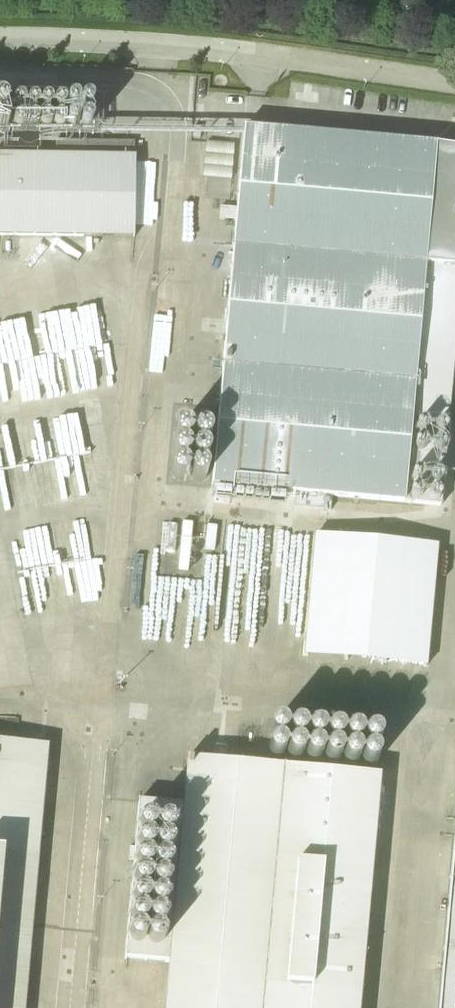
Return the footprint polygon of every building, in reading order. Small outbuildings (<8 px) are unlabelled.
[(411,419),(437,145),(243,128),(236,208),(220,207),(219,219),(235,220),(212,486),(294,493),(294,507),(330,510),(332,496),(440,505),(447,420),(411,419)] [(134,238),(135,156),(134,156),(134,141),(38,141),(38,155),(4,154),(3,140),(0,140),(0,236),(134,238)] [(203,177),(231,180),(234,144),(207,141),(203,177)] [(87,305),(1,318),(14,396),(27,394),(28,397),(99,386),(87,305)] [(24,419),(30,462),(0,466),(0,475),(5,508),(80,497),(74,455),(90,453),(86,426),(80,427),(77,411),(24,419)] [(437,539),(311,531),(303,655),(428,663),(437,539)] [(49,743),(0,740),(0,1007),(25,1007),(49,743)] [(187,758),(182,806),(139,802),(124,959),(168,963),(164,1007),(359,1007),(380,775),(187,758)] [(440,1007),(454,1007),(454,847),(440,1007)]
